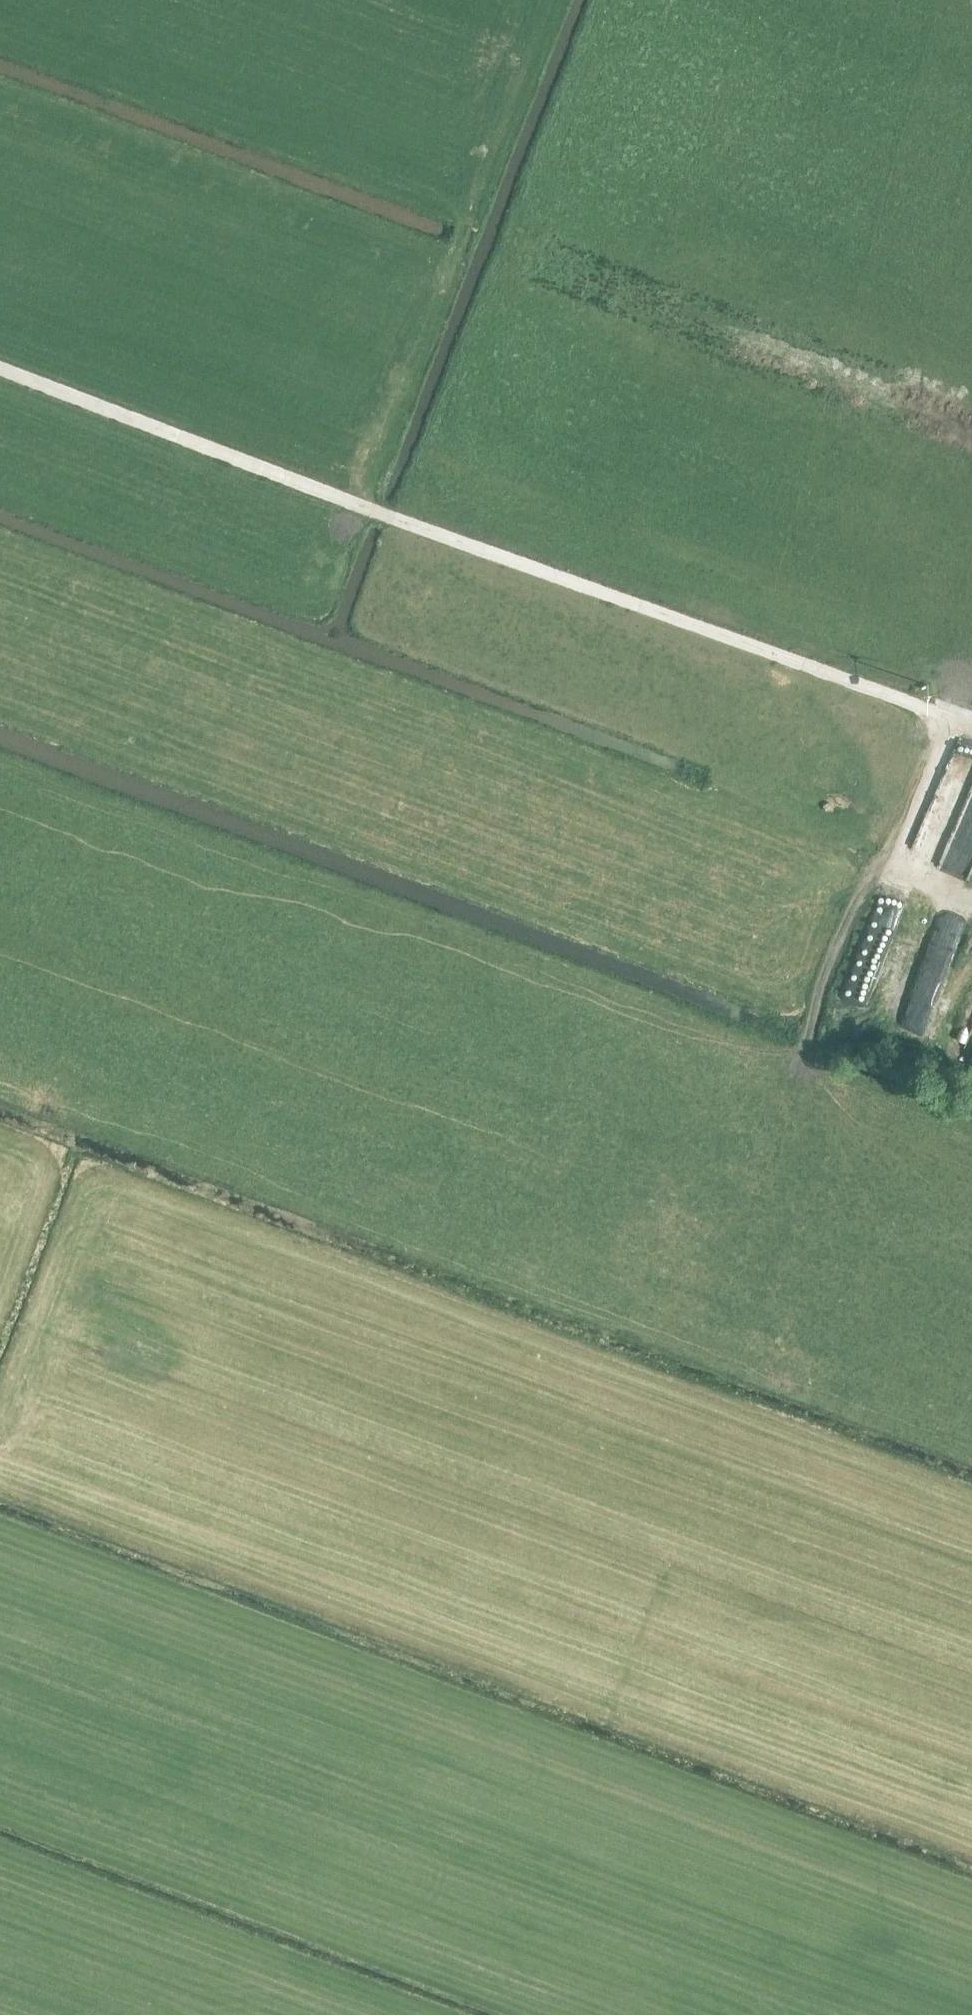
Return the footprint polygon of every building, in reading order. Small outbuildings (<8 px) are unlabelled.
[(971,763),(971,761),(971,741),(957,734),(949,752),(971,763)] [(939,859),(947,862),(945,868),(965,875),(971,856),(971,770),(939,859)]
